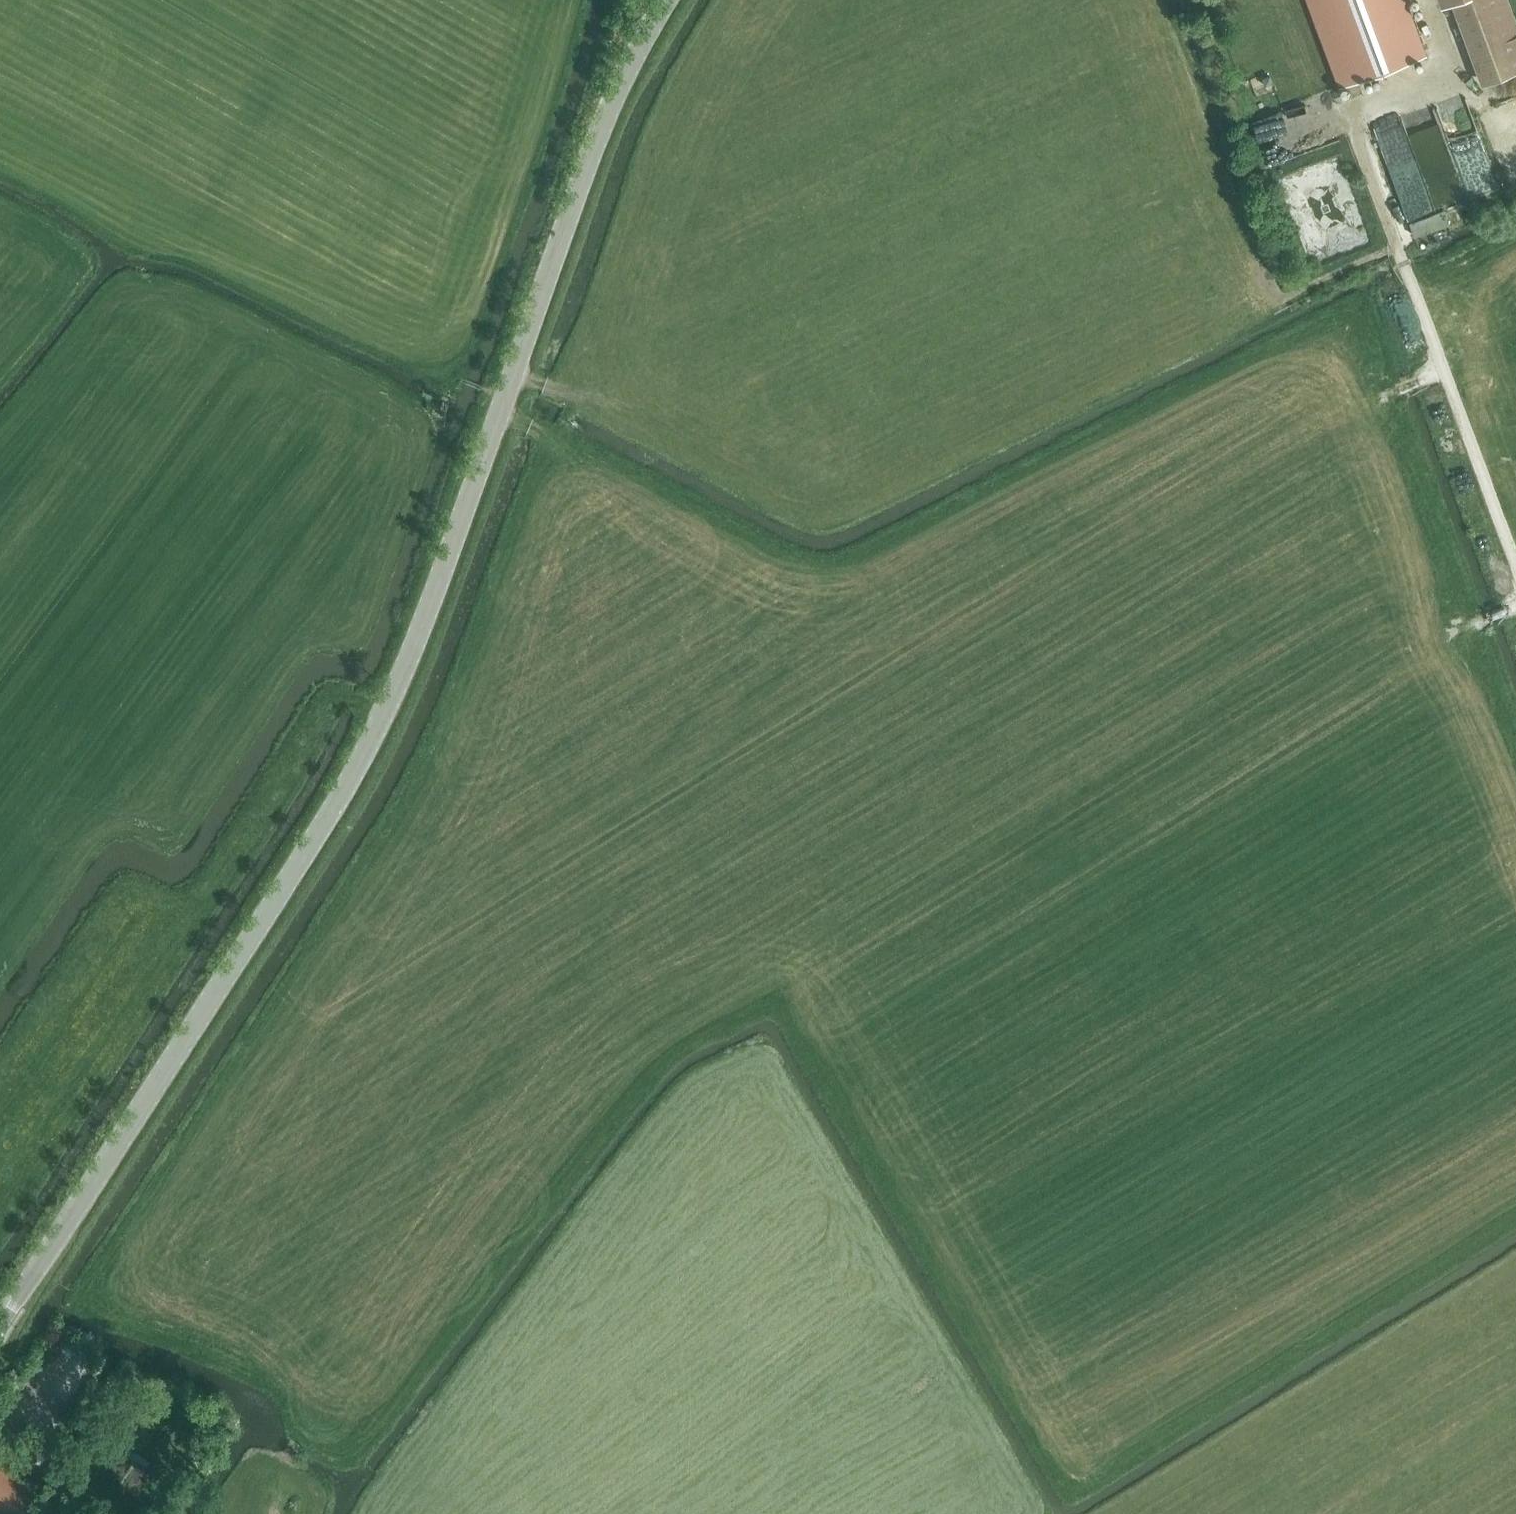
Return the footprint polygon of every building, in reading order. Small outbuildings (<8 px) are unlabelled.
[(1339,87),(1425,55),(1405,0),(1307,0),(1339,87)] [(1481,85),(1515,72),(1515,23),(1507,0),(1450,0),(1481,85)] [(1409,116),(1433,205),(1460,198),(1449,159),(1436,162),(1422,112),(1409,116)] [(41,1466),(50,1450),(37,1443),(29,1459),(41,1466)] [(131,1443),(127,1454),(148,1463),(152,1453),(131,1443)] [(36,1485),(0,1465),(0,1511),(6,1513),(21,1513),(36,1485)]
